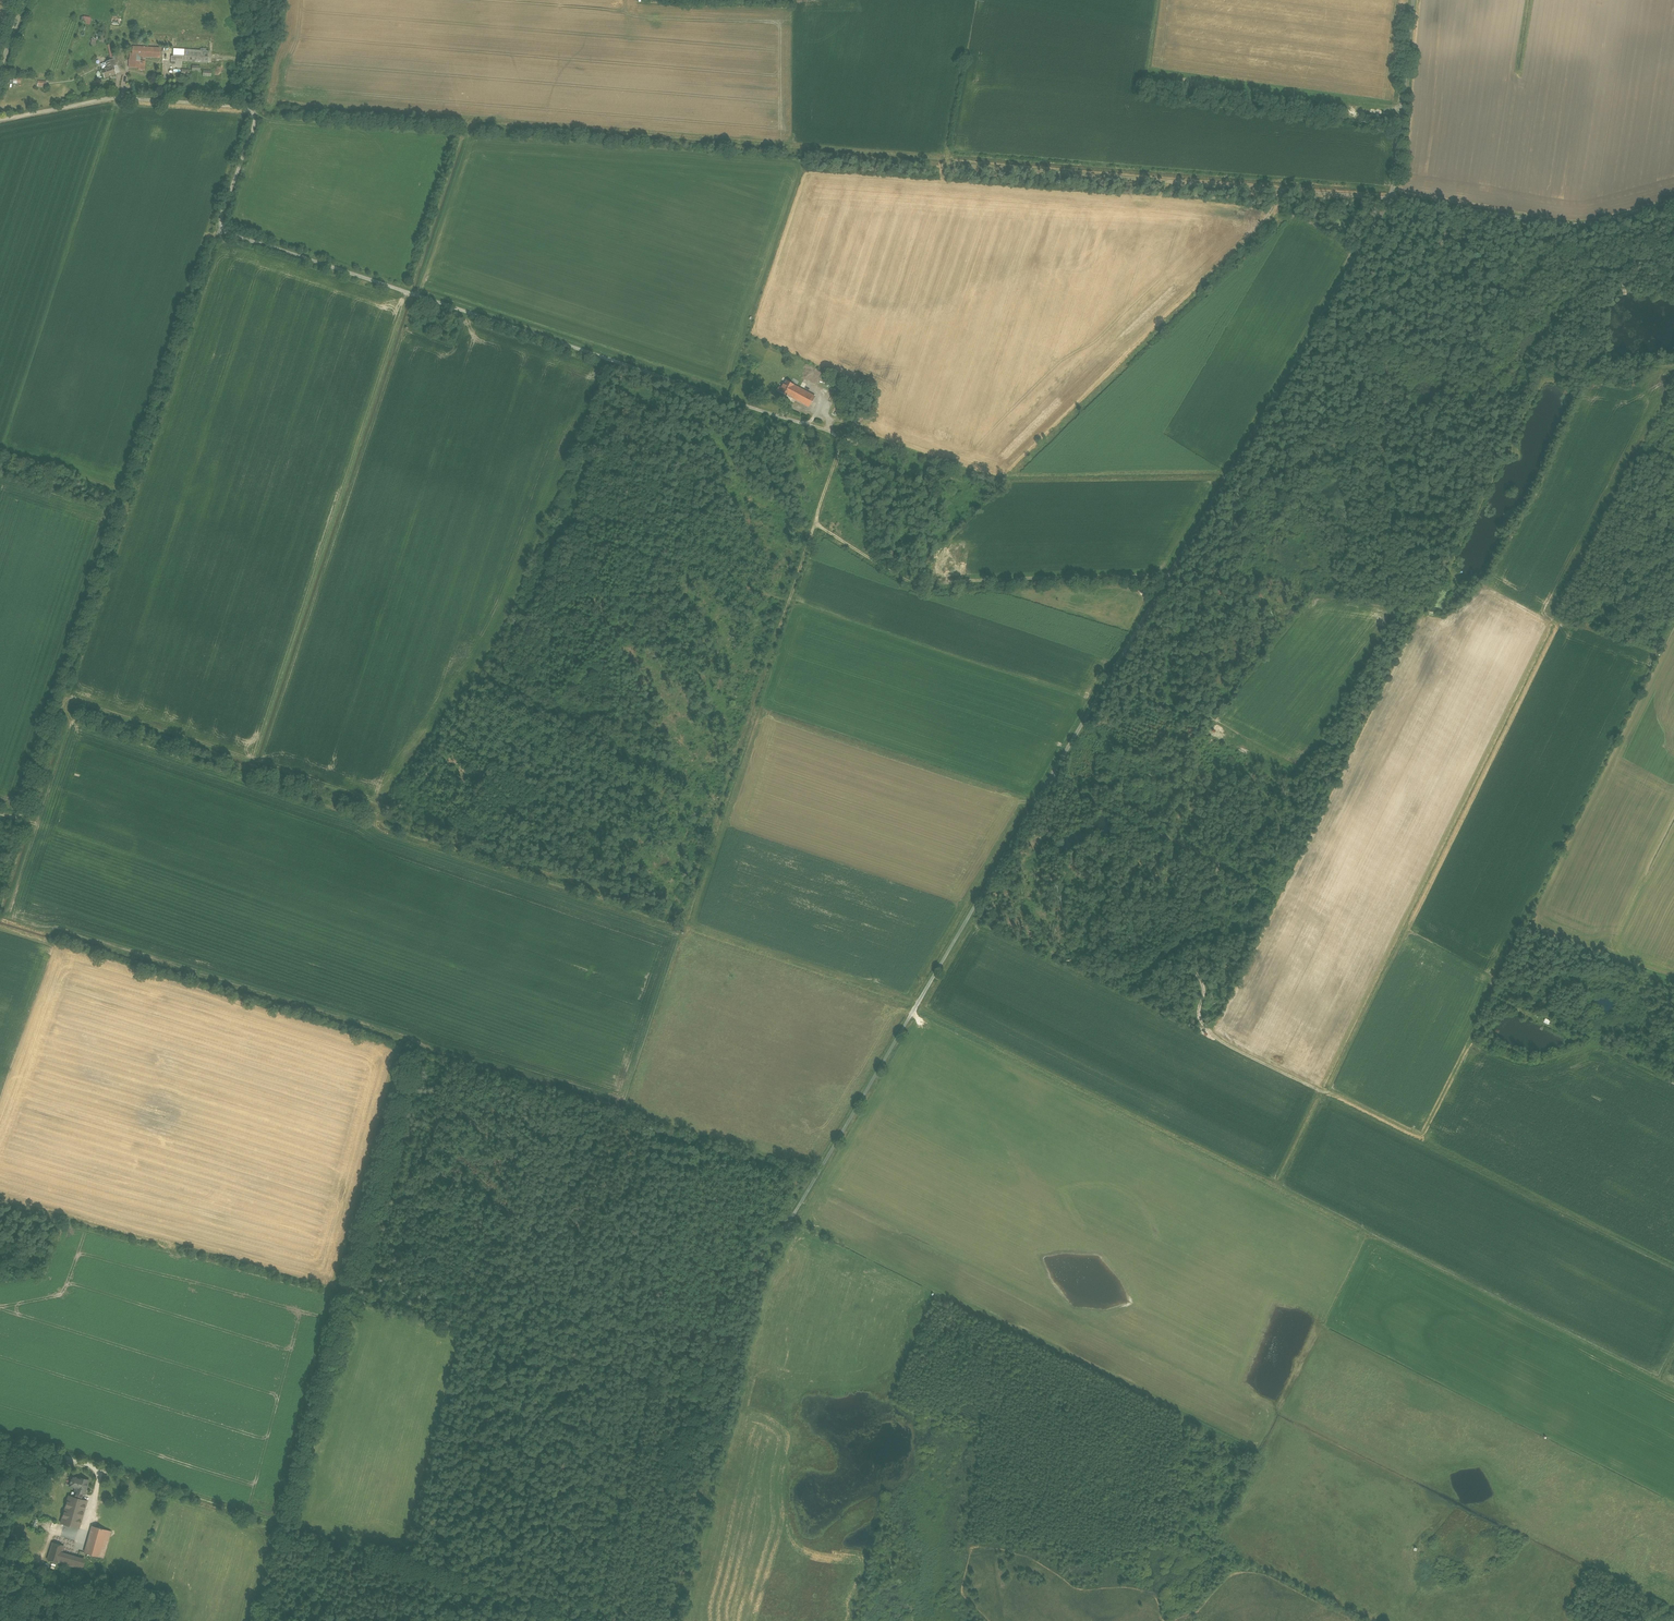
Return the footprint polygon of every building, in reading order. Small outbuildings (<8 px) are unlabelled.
[(160,58),(161,46),(133,45),(132,52),(130,52),(129,67),(139,68),(139,69),(145,69),(146,60),(141,60),(141,57),(160,58)] [(201,47),(175,45),(174,53),(172,53),(171,65),(183,66),(184,58),(210,60),(211,48),(208,48),(208,45),(202,45),(201,47)] [(100,59),(107,80),(118,76),(116,71),(115,71),(112,62),(114,62),(112,56),(100,59)] [(791,383),(787,380),(780,392),(809,407),(815,396),(796,386),(791,383)] [(76,1493),(70,1491),(61,1520),(81,1525),(89,1497),(84,1495),(89,1479),(81,1476),(76,1493)] [(112,1528),(93,1522),(85,1549),(104,1555),(112,1528)] [(49,1556),(59,1560),(63,1547),(64,1543),(54,1540),(49,1556)] [(84,1567),(88,1555),(63,1547),(59,1560),(84,1567)]
